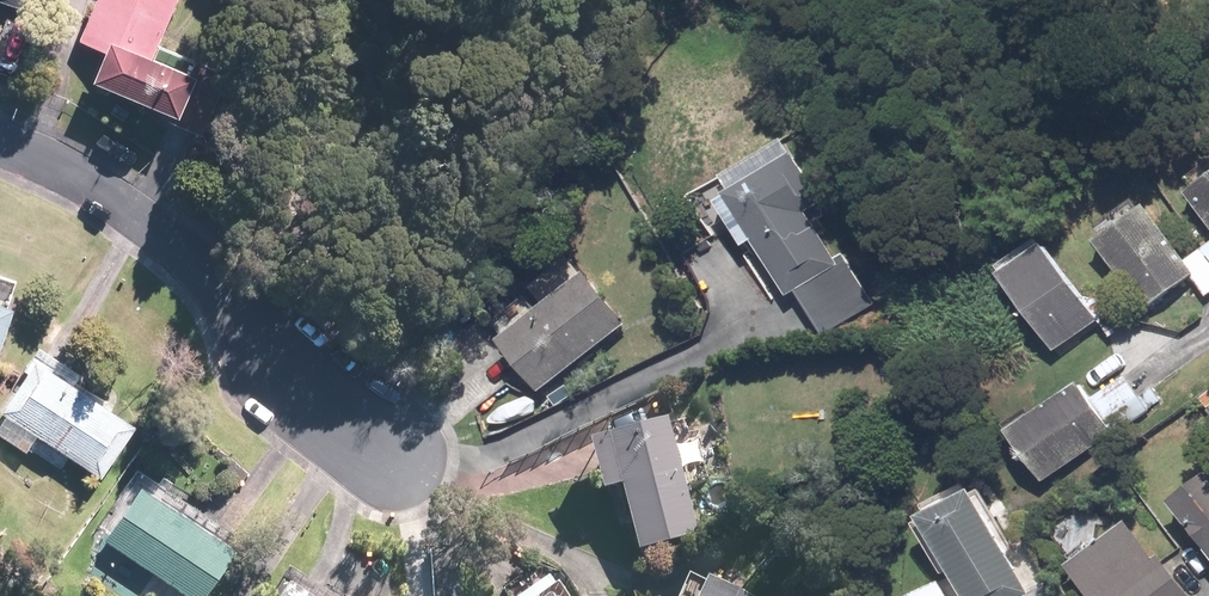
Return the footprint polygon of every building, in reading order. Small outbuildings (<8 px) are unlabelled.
[(76,41),(108,55),(97,79),(171,111),(164,128),(196,142),(213,101),(192,92),(202,69),(158,50),(179,0),(94,0),(76,41)] [(809,146),(738,183),(795,291),(805,286),(821,317),(871,291),(848,246),(839,251),(816,208),(836,197),(809,146)] [(1198,189),(1208,206),(1208,182),(1198,189)] [(1195,259),(1161,199),(1105,231),(1149,309),(1205,276),(1195,259)] [(1063,240),(1018,270),(1067,346),(1107,320),(1117,336),(1142,320),(1120,287),(1102,299),(1063,240)] [(1195,259),(1205,276),(1208,282),(1208,248),(1195,259)] [(554,386),(639,312),(594,261),(584,270),(567,251),(534,280),(552,300),(510,337),(554,386)] [(22,298),(0,290),(0,356),(22,298)] [(44,351),(0,422),(0,430),(32,451),(44,431),(112,473),(148,416),(44,351)] [(1050,476),(1150,408),(1127,376),(1095,398),(1082,379),(1015,424),(1050,476)] [(713,547),(680,410),(602,431),(615,484),(628,480),(648,563),(713,547)] [(249,536),(148,471),(109,530),(210,595),(249,536)] [(1174,502),(1208,546),(1208,474),(1174,502)] [(991,478),(973,485),(970,478),(934,493),(965,570),(901,595),(1033,595),(1038,594),(991,478)] [(1208,594),(1208,554),(1195,535),(1167,556),(1136,515),(1081,557),(1110,595),(1206,595),(1208,594)] [(711,570),(701,595),(774,595),(711,570)] [(558,575),(529,595),(573,595),(558,575)]
